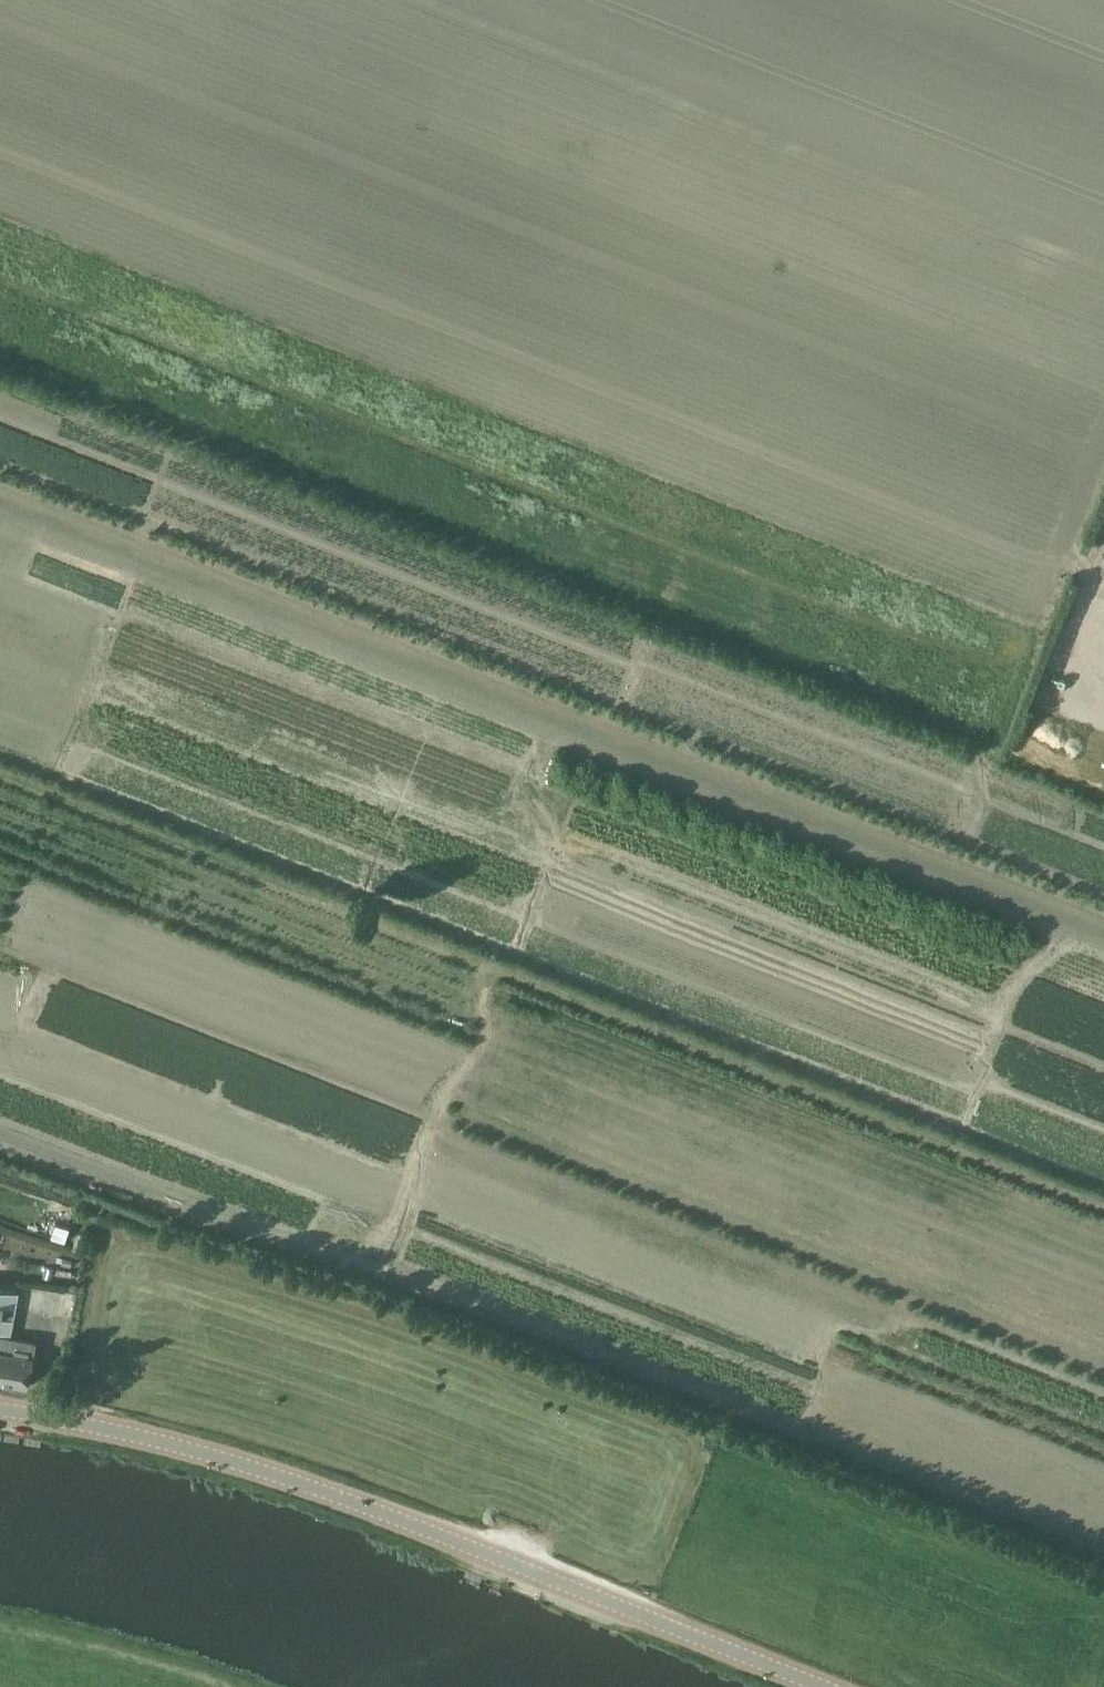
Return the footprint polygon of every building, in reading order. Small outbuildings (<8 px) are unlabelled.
[(14,1306),(17,1292),(14,1292),(0,1289),(0,1332),(10,1333),(14,1306)] [(0,1335),(0,1382),(27,1387),(29,1377),(36,1379),(39,1358),(33,1356),(35,1342),(0,1335)]
